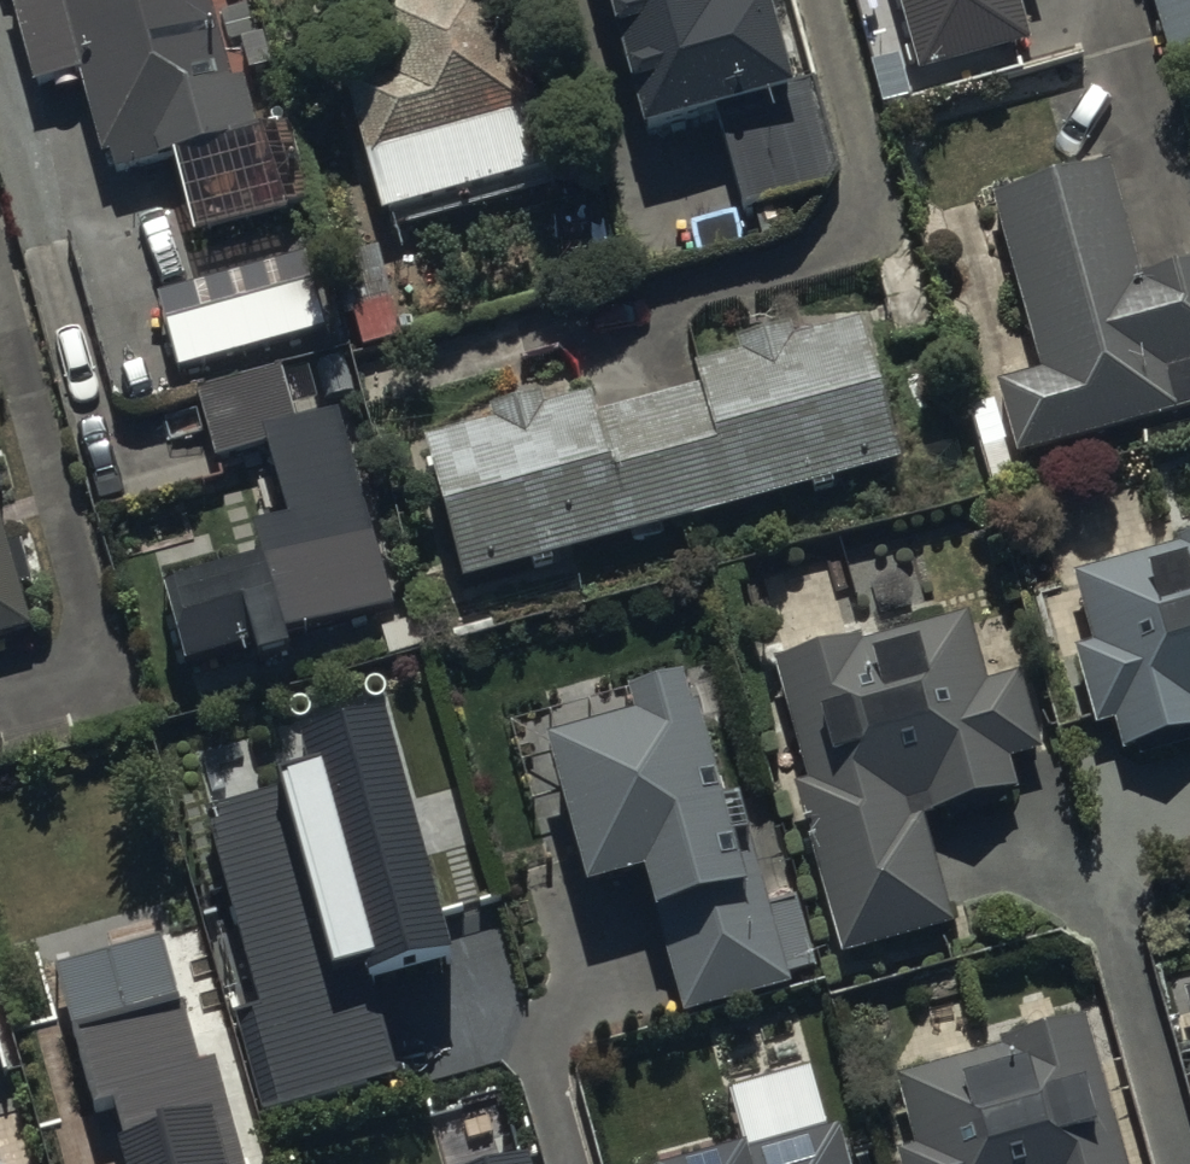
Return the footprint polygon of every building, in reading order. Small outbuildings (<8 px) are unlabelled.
[(44,116),(90,103),(106,162),(264,118),(231,0),(11,0),(44,116)] [(385,214),(568,163),(523,0),(370,0),(388,67),(348,79),(385,214)] [(647,132),(716,113),(745,218),(844,191),(816,86),(796,91),(771,0),(722,0),(714,2),(713,0),(612,0),(647,132)] [(1023,57),(1006,0),(877,0),(904,92),(1023,57)] [(1189,53),(1189,0),(1150,0),(1167,59),(1189,53)] [(1108,150),(991,182),(1041,358),(998,370),(1019,447),(1189,399),(1189,246),(1138,260),(1108,150)] [(132,204),(76,218),(101,322),(96,323),(115,402),(192,383),(176,316),(160,320),(132,204)] [(425,422),(465,566),(897,447),(859,308),(793,327),(788,310),(736,324),(740,340),(690,354),(696,376),(596,404),(591,385),(559,393),(555,379),(492,397),(494,403),(425,422)] [(282,361),(198,383),(214,445),(270,430),(288,501),(251,511),(258,537),(215,549),(210,533),(156,547),(183,649),(395,592),(343,397),(295,410),(282,361)] [(31,618),(0,503),(0,626),(31,618)] [(1074,573),(1094,643),(1073,648),(1095,727),(1115,721),(1124,753),(1189,735),(1189,532),(1172,537),(1174,545),(1074,573)] [(796,786),(840,955),(955,925),(926,811),(1017,787),(1011,764),(1044,755),(1023,676),(988,685),(969,611),(776,662),(807,783),(796,786)] [(631,706),(549,728),(587,873),(646,857),(687,1014),(791,987),(788,977),(820,969),(801,896),(771,904),(739,785),(721,790),(698,700),(693,701),(684,667),(625,683),(631,706)] [(232,1013),(261,1122),(414,1083),(386,975),(445,959),(383,721),(303,742),(310,767),(283,774),(287,787),(208,808),(259,1006),(232,1013)] [(77,1039),(181,1010),(161,939),(57,968),(77,1039)] [(77,1039),(98,1115),(111,1112),(125,1163),(238,1163),(211,1065),(198,1069),(182,1010),(181,1010),(77,1039)] [(1094,1014),(1002,1037),(1004,1046),(900,1073),(919,1147),(900,1152),(903,1163),(1133,1163),(1094,1014)] [(840,1123),(697,1163),(852,1163),(840,1123)]
